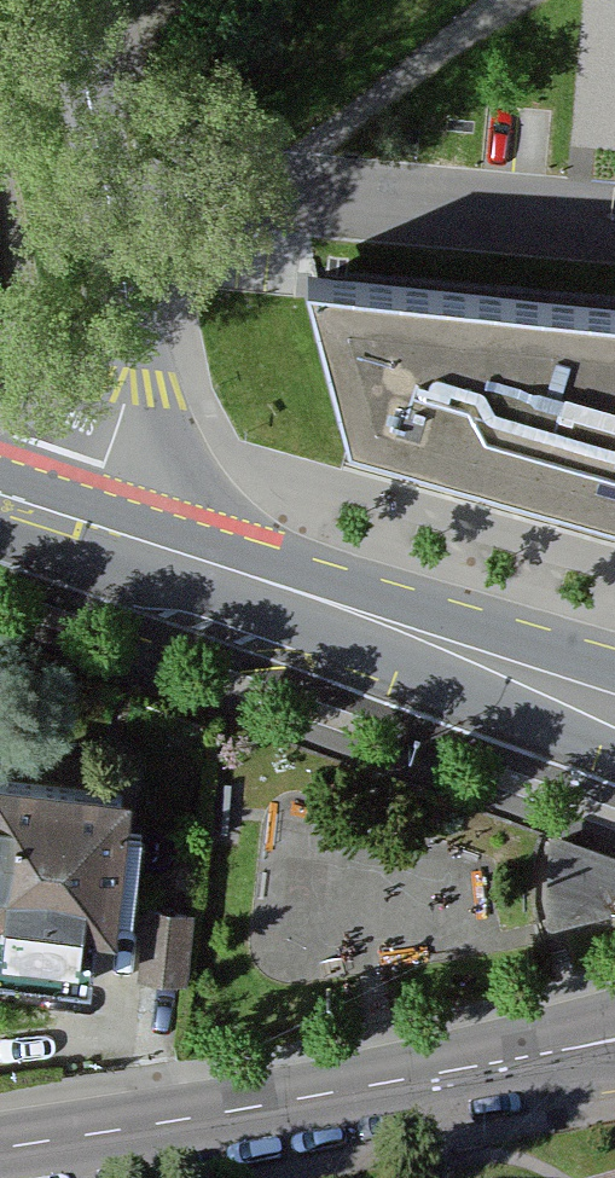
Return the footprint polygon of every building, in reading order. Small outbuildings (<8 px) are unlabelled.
[(302,254),(347,428),(614,497),(614,291),(302,254)] [(0,721),(0,919),(122,934),(147,739),(0,721)] [(557,828),(551,830),(549,835),(549,916),(553,922),(562,924),(614,910),(614,847),(557,828)] [(197,910),(145,904),(137,977),(190,982),(197,910)] [(377,1177),(434,1177),(432,1168),(377,1177)]
